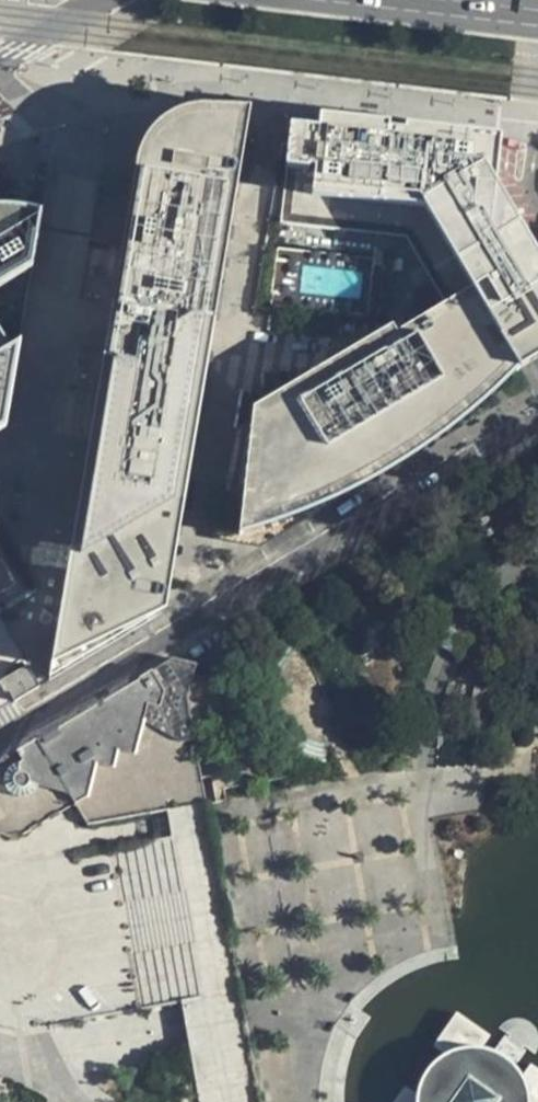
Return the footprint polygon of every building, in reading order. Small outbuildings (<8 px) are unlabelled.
[(78,499),(49,677),(166,611),(189,473),(249,112),(204,105),(179,107),(158,118),(142,138),(134,162),(78,499)] [(287,121),(249,112),(189,473),(221,478),(215,536),(258,541),(357,481),(299,509),(241,530),(252,405),(391,322),(395,328),(446,298),(406,231),(280,217),(287,121)] [(241,530),(299,509),(357,481),(413,447),(469,407),(520,360),(537,349),(537,250),(511,205),(495,177),(498,136),(287,121),(280,217),(406,231),(446,298),(395,328),(391,322),(252,405),(241,530)] [(30,269),(40,211),(14,208),(0,208),(0,287),(30,269)] [(0,287),(0,355),(19,344),(30,269),(0,287)] [(7,425),(19,344),(0,355),(0,429),(7,425)] [(206,807),(187,699),(192,651),(0,766),(0,828),(24,834),(72,805),(87,820),(123,814),(158,1004),(181,1001),(187,1029),(200,1101),(254,1101),(206,807)] [(3,675),(11,696),(39,685),(32,664),(3,675)] [(393,1101),(537,1101),(537,1060),(530,1054),(523,1063),(518,1055),(529,1041),(537,1046),(537,1042),(537,1033),(536,1025),(530,1018),(521,1014),(508,1014),(499,1020),(508,1028),(498,1043),(488,1039),(495,1029),(461,1006),(433,1046),(442,1053),(424,1072),(414,1094),(404,1088),(393,1101)]
